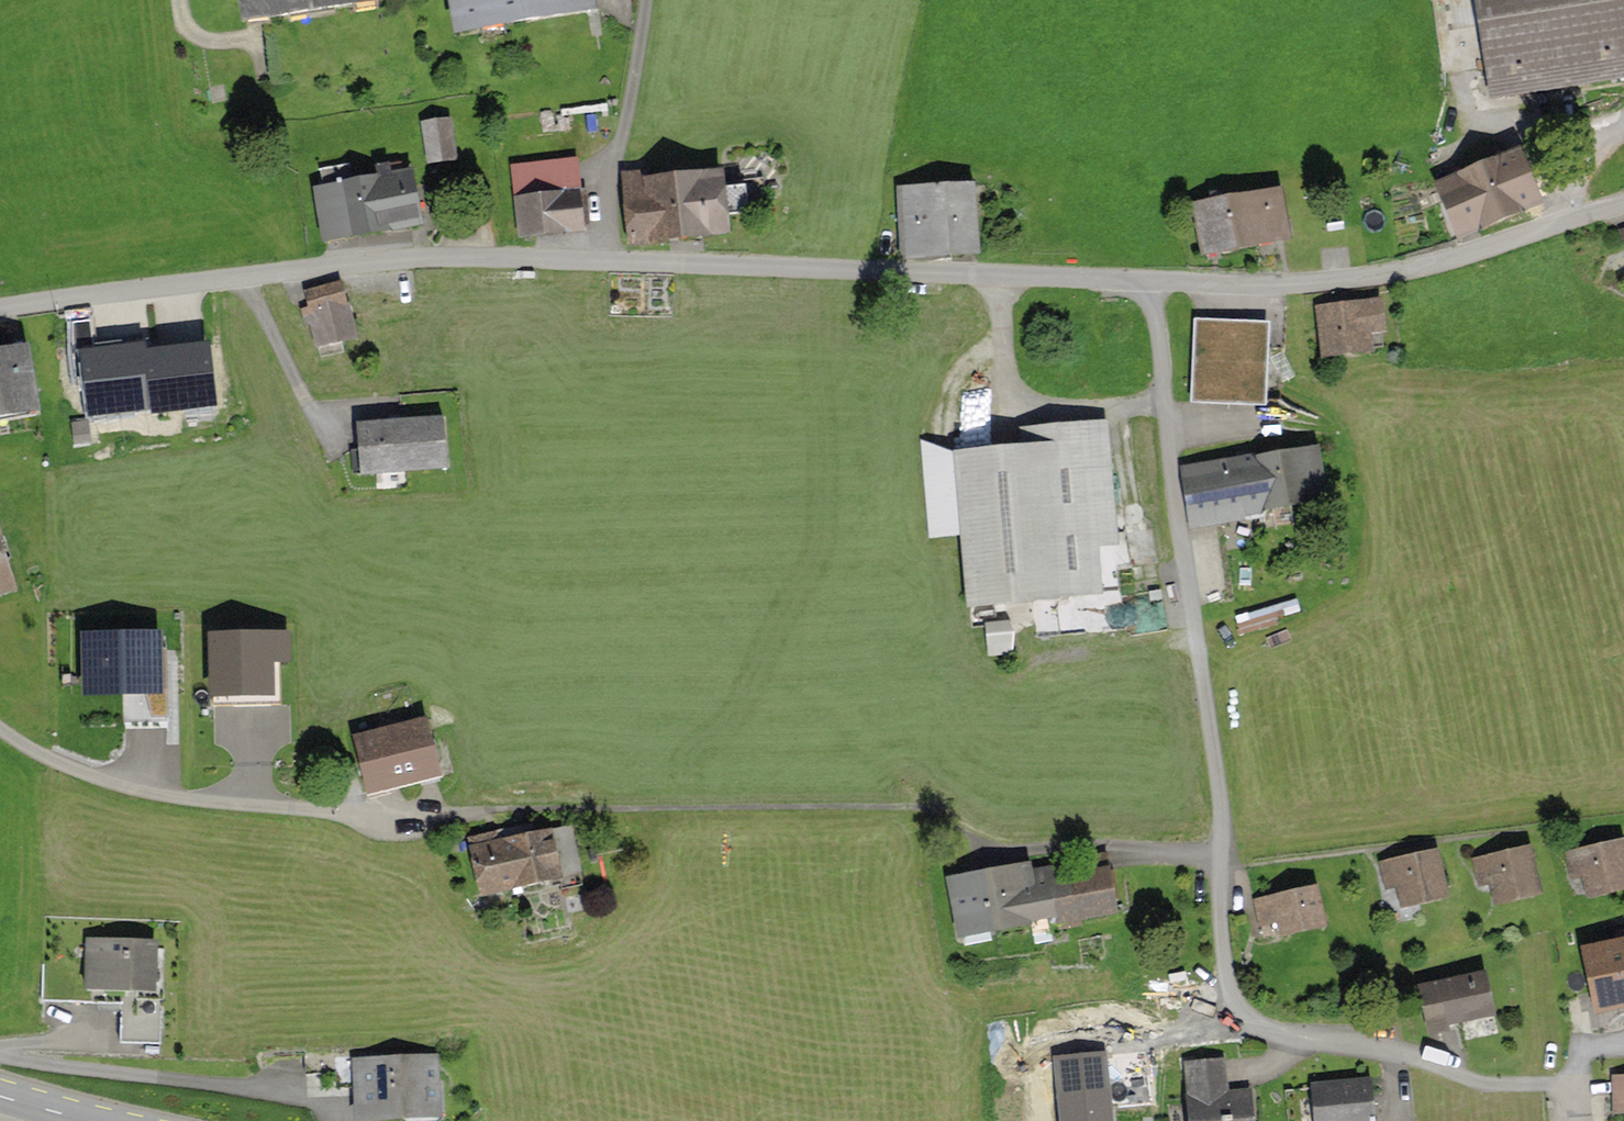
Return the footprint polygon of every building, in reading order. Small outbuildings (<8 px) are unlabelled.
[(239,29),(379,8),(378,0),(235,0),(239,29)] [(456,37),(598,13),(596,0),(450,0),(456,37)] [(1493,101),(1623,82),(1623,0),(1480,0),(1493,101)] [(453,119),(422,122),(427,166),(457,163),(453,119)] [(1524,153),(1436,186),(1458,242),(1546,209),(1524,153)] [(521,239),(588,230),(578,156),(511,165),(521,239)] [(349,165),(343,166),(355,240),(425,227),(416,171),(395,175),(393,165),(376,168),(378,181),(352,185),(349,165)] [(322,245),(355,240),(343,166),(320,169),(323,188),(313,190),(322,245)] [(721,166),(625,174),(631,241),(726,233),(721,166)] [(976,182),(900,185),(903,254),(979,251),(976,182)] [(1282,184),(1227,195),(1238,248),(1293,237),(1282,184)] [(1201,256),(1238,248),(1227,195),(1189,203),(1201,256)] [(341,284),(306,293),(309,307),(300,309),(304,327),(312,325),(317,345),(353,337),(341,284)] [(1383,298),(1315,303),(1319,356),(1373,352),(1372,331),(1385,330),(1383,298)] [(1268,322),(1197,318),(1192,399),(1264,402),(1268,322)] [(89,412),(150,404),(143,350),(142,338),(80,345),(89,412)] [(206,342),(143,350),(150,404),(151,410),(214,402),(206,342)] [(0,354),(0,427),(44,420),(31,349),(0,354)] [(444,418),(354,424),(358,478),(448,472),(444,418)] [(88,421),(71,424),(75,447),(92,444),(88,421)] [(1111,432),(950,443),(961,601),(1122,590),(1111,432)] [(1252,467),(1252,461),(1185,470),(1194,529),(1243,522),(1242,517),(1322,506),(1316,459),(1252,467)] [(18,592),(0,542),(0,598),(18,592)] [(159,635),(80,637),(82,697),(122,696),(161,695),(159,635)] [(292,635),(210,636),(211,703),(276,702),(275,667),(292,667),(292,635)] [(161,695),(122,696),(123,723),(168,722),(167,696),(161,695)] [(426,714),(351,735),(366,790),(441,769),(426,714)] [(527,827),(467,840),(481,903),(583,881),(572,831),(530,840),(527,827)] [(1564,852),(1571,882),(1583,879),(1588,898),(1623,890),(1623,838),(1564,852)] [(1532,846),(1472,857),(1478,887),(1488,885),(1492,906),(1542,896),(1532,846)] [(1439,848),(1377,860),(1383,890),(1397,888),(1400,906),(1448,896),(1439,848)] [(1107,858),(1065,864),(1075,924),(1117,917),(1107,858)] [(1032,867),(985,874),(995,937),(1075,924),(1065,864),(1033,870),(1032,867)] [(995,937),(985,874),(947,880),(957,943),(995,937)] [(1318,884),(1252,899),(1259,927),(1277,923),(1280,937),(1328,926),(1318,884)] [(1580,945),(1594,1013),(1623,1007),(1623,936),(1580,945)] [(158,944),(86,941),(85,965),(84,993),(123,994),(156,996),(158,944)] [(1487,969),(1418,984),(1429,1032),(1498,1017),(1487,969)] [(162,1012),(121,1012),(121,1045),(162,1046),(162,1012)] [(1185,1095),(1229,1091),(1225,1059),(1182,1063),(1185,1095)] [(358,1066),(360,1120),(385,1120),(438,1118),(435,1062),(358,1066)] [(1610,1075),(1611,1113),(1623,1113),(1623,1074),(1610,1075)] [(1309,1086),(1312,1120),(1373,1120),(1370,1081),(1309,1086)] [(1185,1095),(1187,1120),(1256,1120),(1253,1089),(1229,1091),(1185,1095)]
